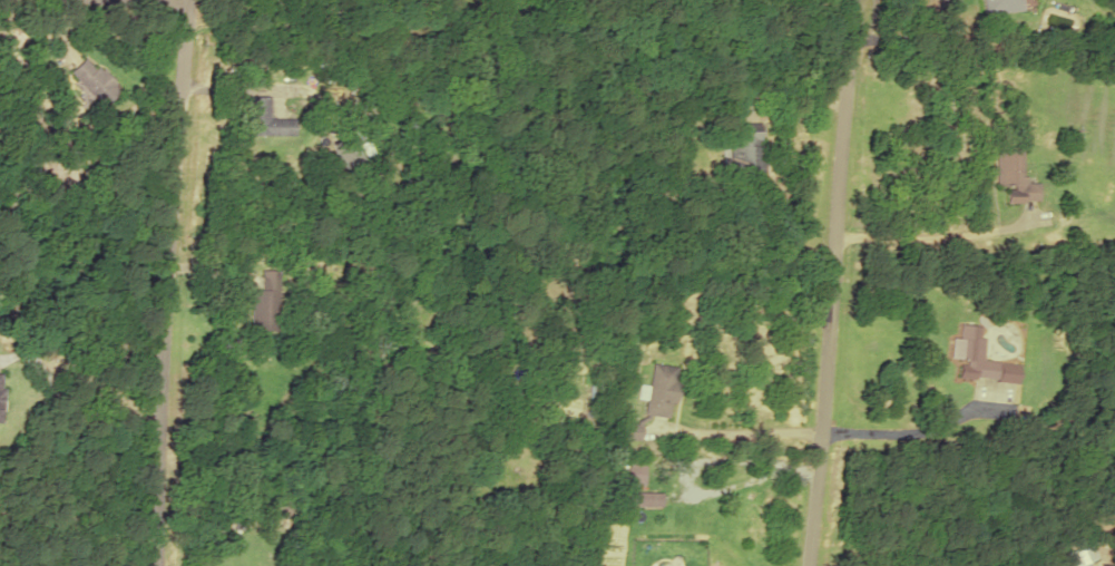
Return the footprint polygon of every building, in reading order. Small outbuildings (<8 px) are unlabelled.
[(1019,11),(1018,0),(978,0),(979,14),(1019,11)] [(100,106),(117,90),(84,56),(67,73),(100,106)] [(294,135),(294,119),(269,119),(269,97),(245,97),(245,135),(294,135)] [(727,177),(761,177),(761,122),(734,122),(735,146),(726,146),(727,177)] [(1038,202),(1038,181),(1023,181),(1023,145),(995,145),(994,185),(1005,185),(1004,201),(1038,202)] [(278,270),(261,270),(261,290),(251,289),(249,327),(276,328),(278,270)] [(1017,363),(980,360),(983,326),(958,324),(957,337),(950,337),(948,358),(957,359),(956,378),(1015,383),(1017,363)] [(678,367),(650,363),(641,413),(669,418),(678,367)] [(639,439),(640,424),(620,423),(619,438),(639,439)] [(627,481),(641,481),(641,465),(627,465),(627,481)]
